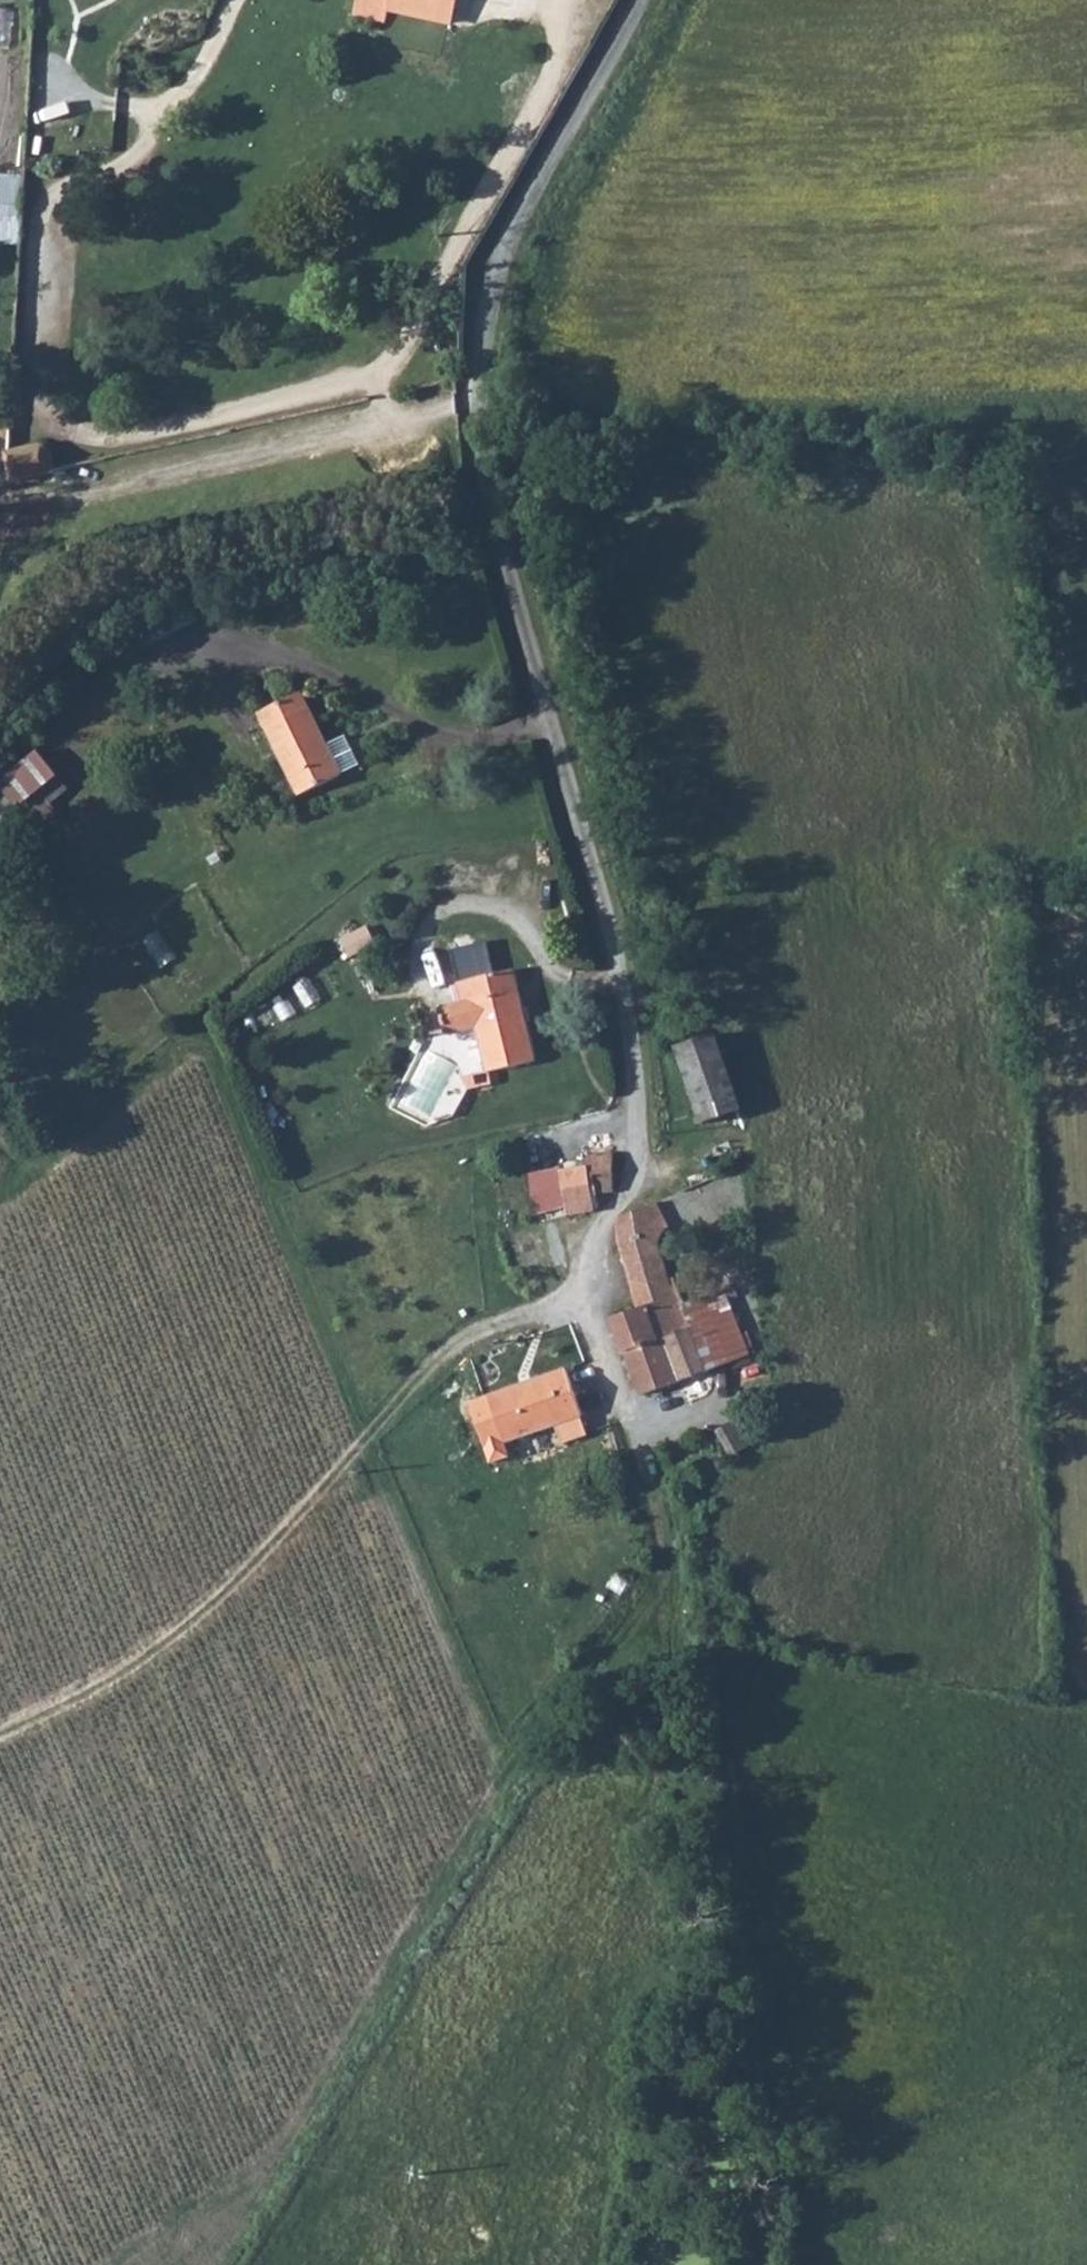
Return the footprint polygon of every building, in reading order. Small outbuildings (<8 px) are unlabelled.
[(344,17),(375,25),(379,12),(440,28),(447,0),(348,0),(344,17)] [(20,244),(23,203),(7,202),(8,184),(0,183),(0,243),(20,244)] [(10,478),(50,469),(52,450),(46,444),(39,442),(8,450),(10,478)] [(302,689),(259,710),(299,791),(341,770),(339,766),(357,758),(344,732),(326,740),(302,689)] [(0,777),(0,802),(6,809),(11,806),(17,816),(39,801),(30,790),(60,768),(42,746),(0,777)] [(345,935),(351,952),(378,943),(373,926),(345,935)] [(459,981),(455,982),(461,1000),(433,1008),(438,1027),(475,1018),(487,1068),(533,1057),(511,968),(492,973),(483,942),(451,949),(459,981)] [(714,1027),(675,1035),(696,1117),(735,1108),(714,1027)] [(607,1153),(605,1136),(581,1141),(585,1157),(607,1153)] [(607,1153),(585,1157),(588,1166),(527,1175),(535,1217),(564,1211),(564,1216),(593,1211),(592,1192),(612,1188),(607,1153)] [(662,1229),(651,1203),(615,1221),(633,1308),(608,1317),(637,1396),(744,1354),(720,1288),(682,1304),(673,1283),(670,1284),(658,1250),(651,1234),(662,1229)] [(668,1243),(662,1229),(651,1234),(658,1250),(668,1243)] [(563,1368),(484,1394),(498,1441),(578,1416),(563,1368)] [(730,1421),(709,1433),(722,1456),(743,1447),(730,1421)]
